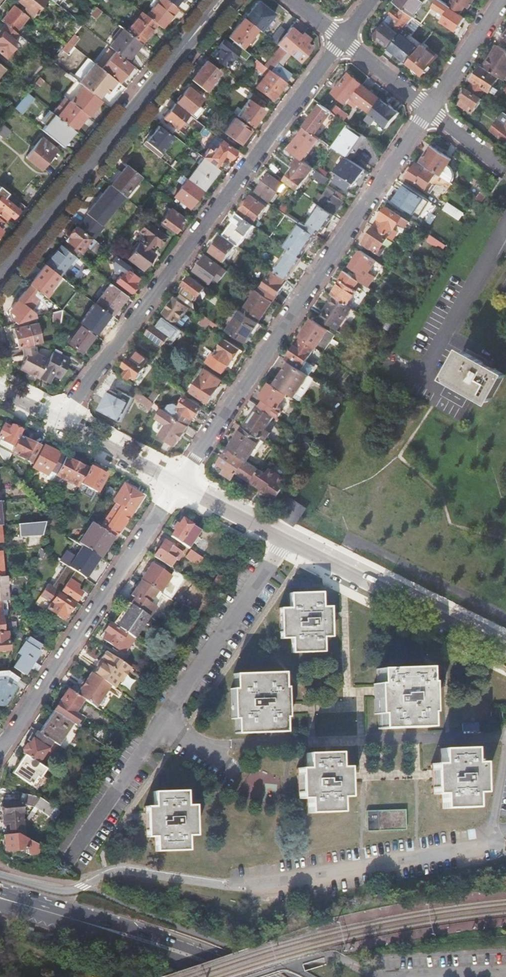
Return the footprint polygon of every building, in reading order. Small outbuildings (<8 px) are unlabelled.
[(18,0),(34,14),(46,0),(18,0)] [(162,28),(178,9),(167,0),(159,0),(147,16),(157,24),(162,28)] [(396,4),(413,17),(426,0),(399,0),(396,4)] [(449,5),(461,13),(466,6),(468,7),(469,8),(474,1),(475,0),(453,0),(449,5)] [(5,23),(16,32),(28,16),(14,5),(1,20),(5,23)] [(450,8),(441,22),(456,31),(465,18),(450,8)] [(379,40),(389,47),(400,33),(402,30),(411,17),(402,11),(399,15),(394,11),(390,15),(396,19),(393,23),(399,28),(396,32),(385,24),(382,29),(373,31),(374,40),(379,40)] [(142,12),(127,31),(141,43),(157,24),(147,16),(142,12)] [(82,24),(76,19),(69,28),(75,33),(82,24)] [(264,34),(280,47),(287,52),(301,35),(291,27),(286,33),(273,22),(264,34)] [(22,37),(16,32),(5,23),(0,29),(0,52),(6,57),(22,37)] [(232,41),(242,49),(252,36),(239,25),(228,38),(232,41)] [(109,46),(127,61),(141,43),(127,31),(123,29),(109,46)] [(301,35),(287,52),(292,55),(300,62),(312,47),(306,43),(310,39),(302,33),(301,35)] [(389,47),(388,48),(408,63),(417,52),(420,48),(400,33),(389,47)] [(79,37),(74,34),(68,41),(72,45),(79,37)] [(229,45),(224,41),(223,40),(218,47),(220,49),(214,57),(226,67),(238,52),(229,45)] [(68,41),(62,49),(66,53),(72,45),(68,41)] [(504,81),(505,78),(505,50),(499,45),(484,67),(500,78),(504,81)] [(287,52),(280,47),(265,67),(266,67),(269,70),(271,71),(277,64),(287,52)] [(417,52),(408,63),(415,68),(414,69),(415,71),(415,72),(417,73),(419,73),(421,73),(423,75),(425,72),(427,73),(432,67),(431,66),(438,56),(429,48),(422,56),(417,52)] [(287,52),(277,64),(282,67),(292,55),(287,52)] [(115,53),(103,68),(119,81),(124,75),(125,75),(127,72),(132,66),(115,53)] [(256,59),(252,56),(247,62),(251,65),(252,65),(256,59)] [(265,67),(256,59),(252,65),(262,73),(266,67),(265,67)] [(192,79),(206,91),(211,84),(209,83),(220,71),(207,61),(192,79)] [(116,81),(94,63),(78,82),(83,86),(88,90),(98,98),(104,91),(106,93),(116,81)] [(282,67),(277,64),(271,71),(285,82),(291,75),(282,67)] [(475,93),(481,97),(486,90),(490,92),(500,78),(484,67),(482,66),(472,81),(474,82),(469,89),(471,91),(475,93)] [(285,82),(271,71),(269,70),(256,87),(272,100),(286,82),(285,82)] [(334,93),(347,104),(348,102),(362,84),(349,74),(334,93)] [(44,80),(39,76),(35,82),(40,86),(44,80)] [(362,84),(348,102),(356,108),(360,104),(371,114),(382,100),(362,84)] [(87,114),(89,116),(101,100),(98,98),(88,90),(83,86),(70,101),(87,114)] [(176,102),(190,114),(202,98),(189,87),(176,102)] [(465,99),(461,105),(473,113),(482,99),(468,90),(468,91),(466,91),(463,95),(463,96),(463,98),(465,99)] [(21,99),(14,107),(21,113),(34,98),(27,92),(21,99)] [(263,100),(256,95),(252,100),(250,98),(249,98),(237,115),(253,127),(265,110),(261,107),(259,106),(263,100)] [(55,114),(57,116),(70,101),(65,97),(53,113),(55,114)] [(57,116),(74,130),(87,114),(70,101),(57,116)] [(175,103),(164,117),(177,128),(181,123),(185,126),(188,122),(184,119),(188,114),(175,103)] [(332,112),(336,115),(337,116),(342,110),(343,108),(338,104),(332,112)] [(306,128),(319,137),(336,115),(332,112),(322,105),(305,127),(306,128)] [(383,108),(376,118),(387,128),(399,113),(391,106),(387,111),(383,108)] [(342,110),(337,116),(344,120),(348,115),(342,110)] [(504,112),(491,131),(505,142),(505,114),(504,112)] [(42,130),(62,146),(74,130),(57,116),(55,114),(42,130)] [(235,117),(224,132),(240,143),(251,129),(235,117)] [(205,126),(201,122),(196,128),(200,131),(205,126)] [(349,125),(333,148),(347,158),(363,135),(358,131),(349,125)] [(159,126),(146,141),(160,153),(173,137),(159,126)] [(299,157),(303,160),(320,138),(319,137),(306,128),(300,135),(301,136),(293,146),(292,145),(289,149),(299,157)] [(42,138),(26,157),(41,169),(56,150),(42,138)] [(204,158),(216,166),(225,154),(228,156),(233,149),(222,140),(214,151),(209,147),(202,157),(204,158)] [(443,178),(450,182),(453,173),(452,168),(448,165),(452,159),(432,145),(421,163),(437,174),(443,178)] [(199,154),(189,147),(184,153),(194,161),(199,154)] [(314,168),(303,160),(299,157),(294,164),(297,166),(294,171),(293,171),(286,179),(298,189),(309,174),(314,168)] [(188,179),(203,190),(219,169),(216,166),(204,158),(188,179)] [(355,183),(365,170),(347,158),(338,171),(355,183)] [(421,163),(419,161),(418,163),(417,163),(407,178),(416,184),(417,184),(426,190),(437,174),(421,163)] [(111,185),(125,196),(141,176),(128,165),(111,185)] [(328,178),(318,171),(313,178),(323,185),(328,178)] [(270,173),(259,188),(267,195),(278,180),(270,173)] [(440,182),(443,178),(437,174),(426,190),(431,193),(439,182),(440,182)] [(190,207),(203,190),(188,179),(175,196),(190,207)] [(415,213),(425,198),(406,185),(396,200),(415,213)] [(318,204),(325,209),(326,208),(335,214),(346,197),(337,192),(336,192),(329,187),(323,196),(318,204)] [(318,204),(323,196),(319,194),(314,201),(318,204)] [(0,197),(0,215),(6,220),(10,215),(12,217),(19,210),(1,195),(0,197)] [(240,211),(254,223),(257,219),(266,207),(252,196),(240,211)] [(328,219),(332,213),(325,209),(318,204),(314,201),(305,214),(311,217),(306,224),(303,221),(301,225),(315,235),(317,236),(321,230),(322,231),(324,227),(326,228),(330,220),(328,219)] [(444,210),(459,221),(464,214),(449,203),(444,210)] [(75,219),(75,220),(77,222),(76,223),(91,235),(104,219),(89,207),(81,216),(80,215),(78,215),(75,219)] [(374,227),(393,240),(399,231),(395,229),(400,221),(402,217),(388,207),(374,227)] [(171,208),(162,220),(175,231),(176,230),(178,230),(181,226),(181,225),(180,224),(181,223),(179,222),(183,216),(171,208)] [(225,235),(240,246),(255,225),(254,224),(238,212),(233,219),(235,221),(225,235)] [(254,224),(255,225),(271,237),(287,215),(282,212),(274,223),(271,221),(269,225),(264,222),(263,224),(257,219),(254,223),(254,224)] [(140,241),(152,250),(156,244),(161,247),(168,237),(146,221),(139,231),(144,235),(140,241)] [(395,229),(399,231),(403,224),(400,221),(395,229)] [(301,257),(303,258),(315,239),(313,238),(315,235),(301,225),(286,247),(290,249),(301,257)] [(71,237),(67,241),(80,251),(90,238),(76,226),(69,235),(71,237)] [(374,228),(364,242),(378,252),(389,238),(374,228)] [(108,239),(103,246),(108,250),(117,239),(112,235),(108,240),(108,239)] [(222,235),(211,251),(225,262),(237,246),(222,235)] [(446,245),(432,235),(428,240),(437,247),(439,244),(444,248),(446,245)] [(76,256),(80,251),(67,241),(64,246),(76,256)] [(151,250),(152,250),(140,241),(127,258),(143,270),(155,253),(151,250)] [(46,264),(60,275),(76,256),(64,246),(62,245),(46,264)] [(286,278),(288,280),(303,258),(301,257),(290,249),(275,271),(286,278)] [(367,276),(377,261),(362,251),(352,266),(367,276)] [(207,255),(196,271),(211,283),(215,278),(220,281),(228,271),(207,255)] [(138,278),(130,272),(133,268),(116,256),(112,261),(113,262),(114,270),(120,275),(115,281),(129,292),(132,291),(136,287),(136,285),(134,284),(138,278)] [(59,275),(60,275),(46,264),(35,278),(48,289),(59,275)] [(261,292),(274,301),(284,286),(282,285),(286,278),(275,271),(261,292)] [(335,296),(347,304),(357,290),(354,288),(359,281),(345,271),(344,274),(346,275),(343,281),(342,280),(332,294),(335,296)] [(188,286),(184,292),(196,301),(206,287),(192,276),(186,284),(188,286)] [(105,310),(113,315),(127,295),(110,282),(108,284),(110,285),(96,303),(97,304),(105,310)] [(31,309),(43,294),(30,284),(18,298),(31,309)] [(66,306),(63,310),(73,317),(77,312),(72,308),(83,294),(78,290),(66,306)] [(244,311),(260,322),(274,301),(261,292),(258,290),(244,311)] [(177,296),(164,313),(178,323),(183,327),(190,316),(185,313),(190,306),(177,296)] [(320,318),(338,330),(352,308),(347,304),(335,296),(328,307),(320,318)] [(61,301),(57,306),(62,310),(63,310),(66,306),(61,301)] [(104,311),(105,310),(97,304),(90,312),(97,318),(92,325),(101,331),(112,317),(104,311)] [(318,317),(320,318),(328,307),(326,305),(318,317)] [(338,330),(343,333),(357,311),(352,308),(338,330)] [(63,310),(62,310),(56,312),(55,323),(61,324),(63,310)] [(228,331),(246,343),(260,322),(244,311),(242,310),(228,331)] [(217,313),(212,320),(218,325),(223,318),(217,313)] [(301,338),(317,348),(326,336),(329,330),(315,321),(309,330),(307,329),(301,338)] [(157,325),(151,334),(163,343),(173,329),(164,322),(160,327),(157,325)] [(14,329),(18,347),(31,344),(40,342),(37,324),(27,326),(14,329)] [(82,352),(95,334),(81,324),(68,342),(82,352)] [(317,348),(322,351),(326,345),(329,347),(334,341),(326,336),(317,348)] [(291,362),(302,370),(315,349),(304,341),(299,348),(296,346),(287,360),(291,362)] [(230,342),(220,357),(234,366),(244,351),(230,342)] [(35,346),(23,348),(24,356),(27,355),(20,368),(39,378),(44,369),(48,361),(37,354),(35,346)] [(134,355),(145,364),(149,359),(138,350),(134,355)] [(44,369),(39,378),(48,383),(51,377),(53,374),(61,378),(70,361),(53,352),(48,361),(44,369)] [(465,352),(450,377),(479,393),(491,400),(505,375),(490,366),(492,363),(486,359),(484,363),(465,352)] [(144,366),(145,364),(134,355),(126,366),(130,369),(126,374),(132,378),(134,376),(138,379),(146,367),(144,366)] [(303,387),(310,375),(302,370),(291,362),(280,378),(276,384),(301,401),(308,390),(303,387)] [(208,370),(193,392),(210,403),(220,388),(219,387),(223,381),(208,370)] [(308,390),(316,379),(310,375),(303,387),(308,390)] [(169,382),(164,378),(159,385),(164,389),(169,382)] [(176,386),(169,382),(164,389),(155,403),(162,407),(176,386)] [(275,416),(279,418),(283,411),(286,413),(293,401),(290,399),(292,397),(288,394),(271,383),(266,391),(262,397),(264,398),(266,399),(266,400),(262,406),(261,406),(274,415),(275,416)] [(103,411),(122,422),(134,398),(126,394),(124,398),(110,391),(102,407),(102,409),(103,411)] [(152,409),(155,403),(141,392),(136,397),(152,409)] [(176,417),(189,425),(193,418),(191,416),(193,414),(197,417),(203,408),(188,397),(180,409),(181,410),(176,417)] [(262,436),(275,416),(274,415),(261,406),(259,405),(244,427),(262,439),(263,437),(262,436)] [(176,417),(163,408),(157,418),(167,425),(160,436),(176,447),(181,441),(187,433),(186,433),(190,426),(189,425),(176,417)] [(14,447),(22,431),(11,426),(10,428),(4,425),(0,432),(0,439),(14,447)] [(245,459),(248,461),(256,448),(259,449),(265,441),(262,439),(244,427),(230,449),(245,459)] [(6,463),(14,447),(0,439),(0,454),(6,463)] [(29,445),(23,442),(15,456),(30,463),(39,446),(30,442),(29,445)] [(43,446),(32,467),(48,475),(50,470),(57,473),(65,457),(43,446)] [(261,470),(248,461),(245,459),(244,461),(229,451),(220,463),(230,470),(227,474),(233,478),(236,472),(237,473),(238,472),(253,482),(261,470)] [(65,457),(57,473),(56,476),(78,487),(88,468),(65,457)] [(276,500),(293,475),(274,463),(267,473),(261,470),(253,482),(262,488),(268,492),(267,494),(276,500)] [(90,467),(81,484),(97,492),(105,475),(98,471),(97,468),(94,466),(91,467),(90,467)] [(124,485),(112,502),(116,504),(131,514),(142,497),(124,485)] [(290,498),(280,515),(295,523),(304,505),(290,498)] [(101,528),(111,535),(116,538),(131,514),(116,504),(101,528)] [(174,530),(170,537),(189,549),(201,531),(182,519),(178,525),(176,524),(172,529),(174,530)] [(39,548),(45,522),(18,524),(19,535),(25,535),(27,549),(33,548),(39,548)] [(92,523),(78,544),(82,546),(97,556),(111,535),(101,528),(92,523)] [(164,541),(154,557),(170,567),(180,551),(178,550),(179,548),(176,546),(175,548),(164,541)] [(82,546),(68,567),(74,571),(83,577),(85,579),(99,558),(97,556),(82,546)] [(204,566),(207,561),(191,551),(186,558),(197,565),(198,563),(204,566)] [(141,580),(160,593),(170,577),(151,565),(141,580)] [(186,569),(182,575),(188,578),(192,573),(186,569)] [(83,577),(74,571),(61,591),(75,601),(81,593),(76,589),(83,577)] [(4,576),(0,576),(0,601),(8,601),(6,576),(4,576)] [(159,603),(164,595),(160,593),(141,580),(131,595),(132,596),(127,603),(148,616),(151,618),(160,604),(159,603)] [(58,593),(47,609),(63,620),(68,612),(69,613),(71,612),(74,607),(74,606),(74,605),(73,605),(74,604),(58,593)] [(289,610),(279,610),(279,639),(290,639),(290,654),(322,653),(321,638),(329,638),(329,610),(321,610),(320,595),(289,596),(289,610)] [(112,624),(119,628),(134,638),(148,616),(127,603),(127,602),(112,624)] [(124,654),(134,638),(119,628),(118,629),(110,624),(104,631),(107,633),(103,639),(124,654)] [(3,653),(8,650),(7,633),(0,634),(0,652),(3,653)] [(39,644),(29,637),(18,653),(22,655),(14,667),(24,674),(39,652),(37,651),(35,650),(39,644)] [(124,677),(130,668),(106,651),(100,659),(101,662),(98,667),(93,674),(110,686),(114,688),(119,681),(121,682),(124,677)] [(376,685),(372,685),(373,715),(376,715),(377,730),(425,729),(425,713),(427,713),(426,683),(424,683),(423,669),(375,670),(376,685)] [(0,671),(0,706),(1,706),(3,706),(4,704),(15,688),(12,687),(18,678),(16,676),(7,671),(0,671)] [(94,706),(96,707),(110,686),(93,674),(91,673),(86,681),(82,687),(76,694),(80,697),(83,699),(94,706)] [(233,690),(230,690),(230,719),(234,719),(233,733),(282,733),(282,719),(285,719),(284,688),(282,688),(282,674),(233,675),(233,690)] [(75,712),(83,699),(80,697),(76,694),(68,689),(60,702),(63,704),(58,713),(73,723),(76,725),(82,716),(75,712)] [(60,702),(54,711),(58,713),(63,704),(60,702)] [(57,745),(65,750),(78,730),(71,726),(73,723),(58,713),(54,711),(39,733),(57,745)] [(23,753),(25,755),(38,763),(47,749),(52,753),(57,745),(39,733),(37,731),(29,744),(26,744),(23,749),(23,752),(23,753)] [(438,765),(430,765),(431,794),(440,794),(440,809),(472,808),(472,793),(480,792),(479,763),(470,763),(469,749),(438,750),(438,765)] [(304,769),(296,769),(296,799),(304,799),(305,813),(337,812),(337,798),(345,798),(344,768),(336,768),(335,754),(304,755),(304,769)] [(40,777),(46,768),(38,763),(25,755),(13,773),(36,788),(42,779),(40,777)] [(151,806),(143,806),(144,835),(151,835),(152,851),(183,851),(183,835),(191,835),(191,806),(182,806),(182,791),(151,792),(151,806)] [(41,798),(26,794),(25,799),(24,805),(35,807),(37,809),(48,816),(49,816),(55,807),(41,798)] [(10,826),(11,834),(17,833),(23,836),(25,837),(23,832),(23,822),(23,821),(21,805),(21,803),(2,804),(4,823),(6,823),(10,823),(10,826)] [(24,822),(27,824),(34,812),(35,813),(37,809),(35,807),(24,822)] [(55,820),(61,811),(55,807),(49,816),(55,820)] [(403,811),(376,812),(376,832),(405,831),(403,811)] [(11,834),(4,834),(6,850),(28,848),(25,837),(23,836),(17,833),(11,834)]
